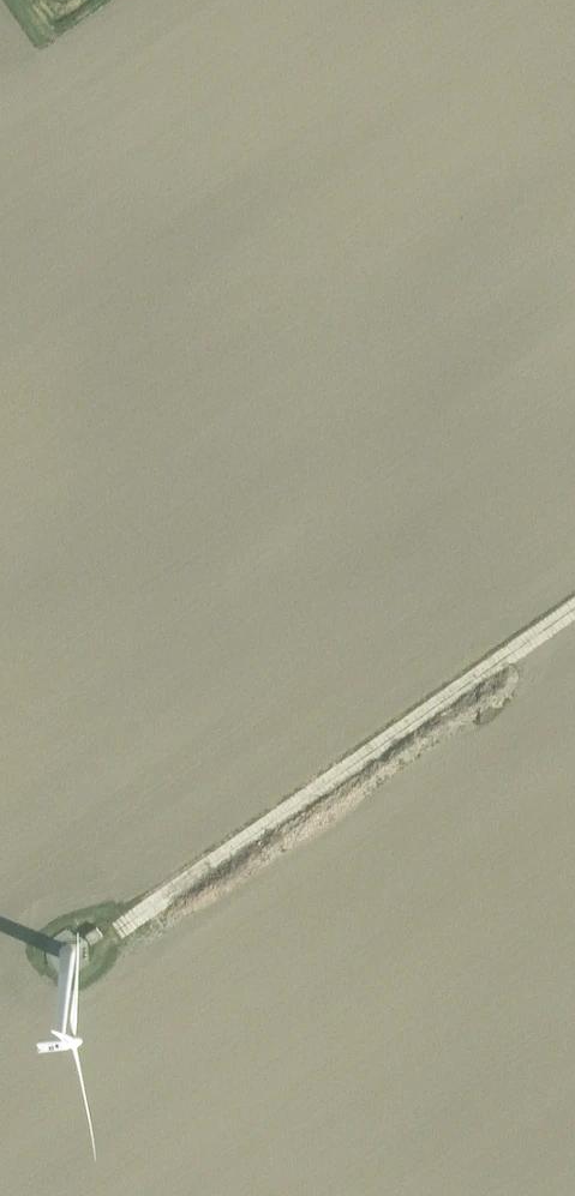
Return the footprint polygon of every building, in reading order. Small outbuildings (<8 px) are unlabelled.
[(62,984),(77,982),(74,958),(59,960),(62,984)]
